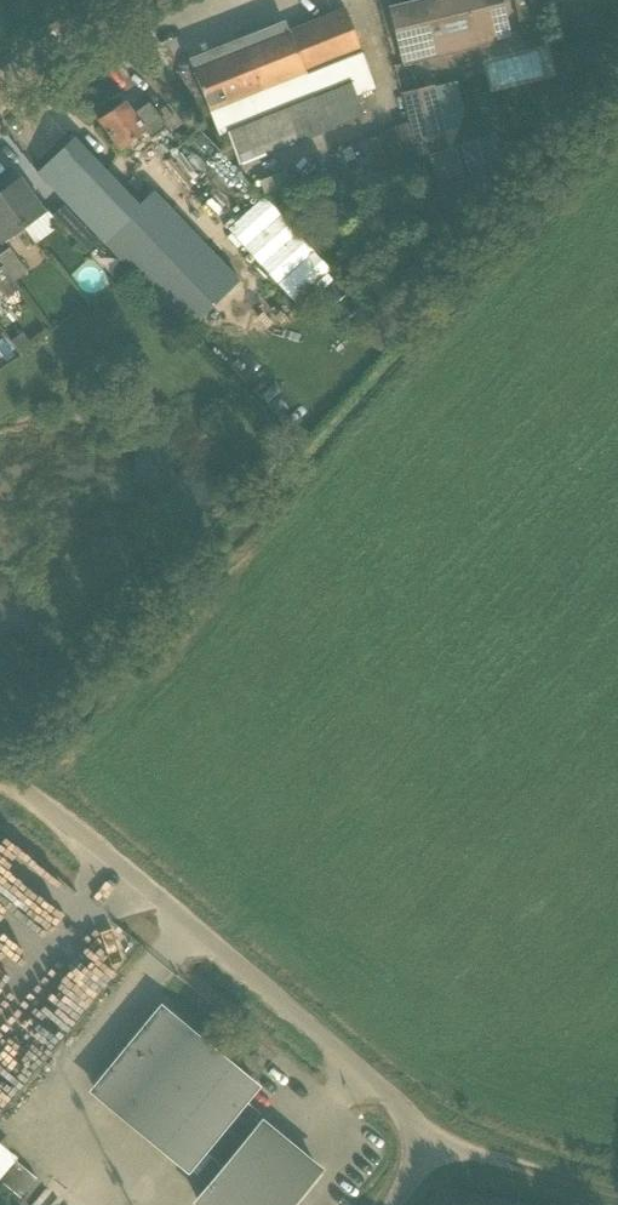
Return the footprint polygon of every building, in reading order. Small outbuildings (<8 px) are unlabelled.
[(507,25),(501,0),(424,0),(391,8),(405,65),(510,39),(507,25)] [(519,20),(541,15),(538,0),(515,0),(519,20)] [(194,70),(220,135),(294,104),(307,139),(366,114),(358,95),(376,88),(361,51),(363,50),(346,9),(194,70)] [(434,84),(402,92),(415,143),(426,140),(447,135),(434,84)] [(107,137),(110,135),(121,149),(145,131),(152,138),(168,126),(150,103),(138,112),(135,114),(125,101),(99,119),(102,123),(99,125),(107,137)] [(409,122),(397,125),(404,154),(416,151),(409,122)] [(429,154),(426,140),(415,143),(418,157),(429,154)] [(42,174),(97,232),(131,200),(76,142),(42,174)] [(292,160),(286,145),(253,158),(259,173),(292,160)] [(428,156),(454,236),(487,226),(460,146),(428,156)] [(46,212),(20,177),(0,192),(0,193),(25,228),(46,212)] [(3,244),(25,228),(0,193),(0,240),(3,244)] [(65,205),(53,216),(85,249),(96,238),(65,205)] [(4,265),(16,281),(29,272),(11,248),(0,255),(0,259),(4,265)] [(4,265),(0,268),(0,286),(9,298),(21,289),(16,281),(4,265)] [(32,346),(23,333),(11,341),(21,355),(33,346),(32,346)] [(204,1204),(291,1204),(319,1171),(256,1118),(261,1113),(244,1099),(256,1084),(192,1032),(175,1053),(152,1034),(99,1099),(188,1173),(205,1152),(222,1166),(195,1198),(204,1204)] [(21,1194),(38,1174),(16,1156),(18,1154),(0,1139),(0,1176),(21,1194)]
